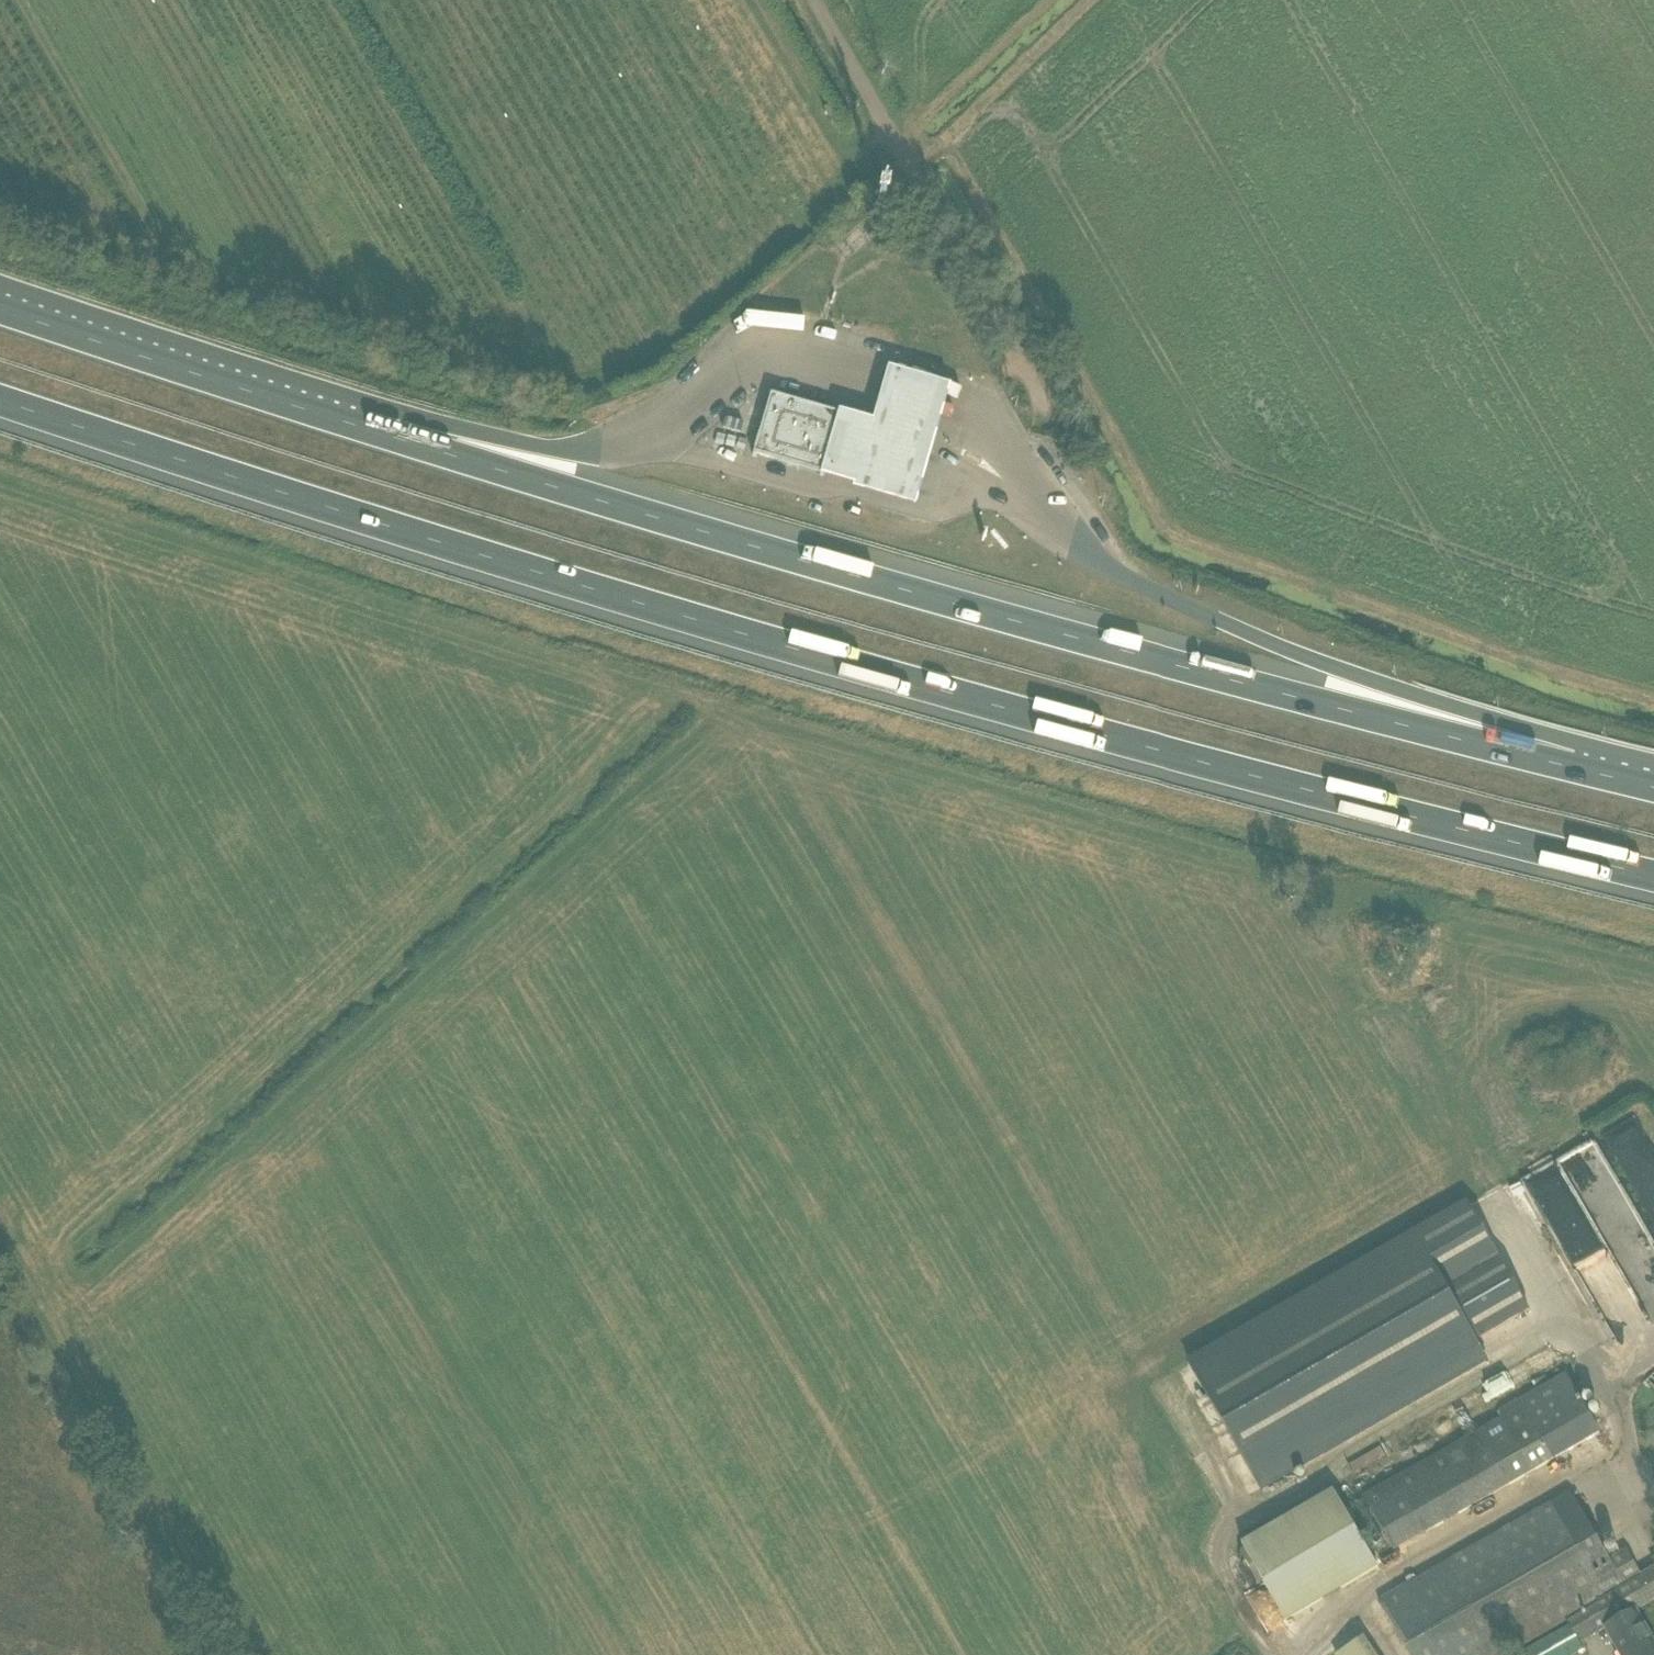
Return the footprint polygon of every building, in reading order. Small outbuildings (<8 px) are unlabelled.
[(832,105),(823,110),(829,121),(838,116),(832,105)] [(775,309),(772,319),(829,337),(832,327),(775,309)] [(729,348),(759,318),(751,310),(721,340),(729,348)] [(839,412),(838,414),(821,474),(820,476),(853,486),(851,490),(913,508),(948,387),(887,369),(871,422),(839,412)] [(770,395),(753,456),(823,477),(841,415),(770,395)] [(1649,1108),(1600,1135),(1621,1173),(1585,1169),(1600,1161),(1602,1147),(1597,1139),(1527,1178),(1543,1207),(1554,1201),(1555,1190),(1575,1192),(1582,1205),(1585,1205),(1592,1218),(1610,1220),(1610,1221),(1621,1222),(1633,1215),(1635,1194),(1653,1227),(1653,1117),(1649,1108)] [(1467,1200),(1186,1362),(1262,1493),(1490,1362),(1478,1341),(1530,1311),(1467,1200)] [(1362,1495),(1396,1554),(1602,1435),(1568,1375),(1362,1495)] [(1480,1396),(1458,1407),(1463,1417),(1484,1406),(1480,1396)] [(1242,1545),(1287,1622),(1379,1569),(1333,1491),(1242,1545)] [(1409,1654),(1511,1654),(1567,1623),(1569,1627),(1525,1652),(1527,1654),(1575,1654),(1583,1650),(1580,1644),(1608,1628),(1623,1654),(1653,1654),(1653,1644),(1635,1611),(1653,1600),(1653,1567),(1642,1574),(1626,1548),(1609,1558),(1571,1492),(1379,1602),(1409,1654)] [(1338,1654),(1383,1654),(1371,1635),(1338,1654)]
